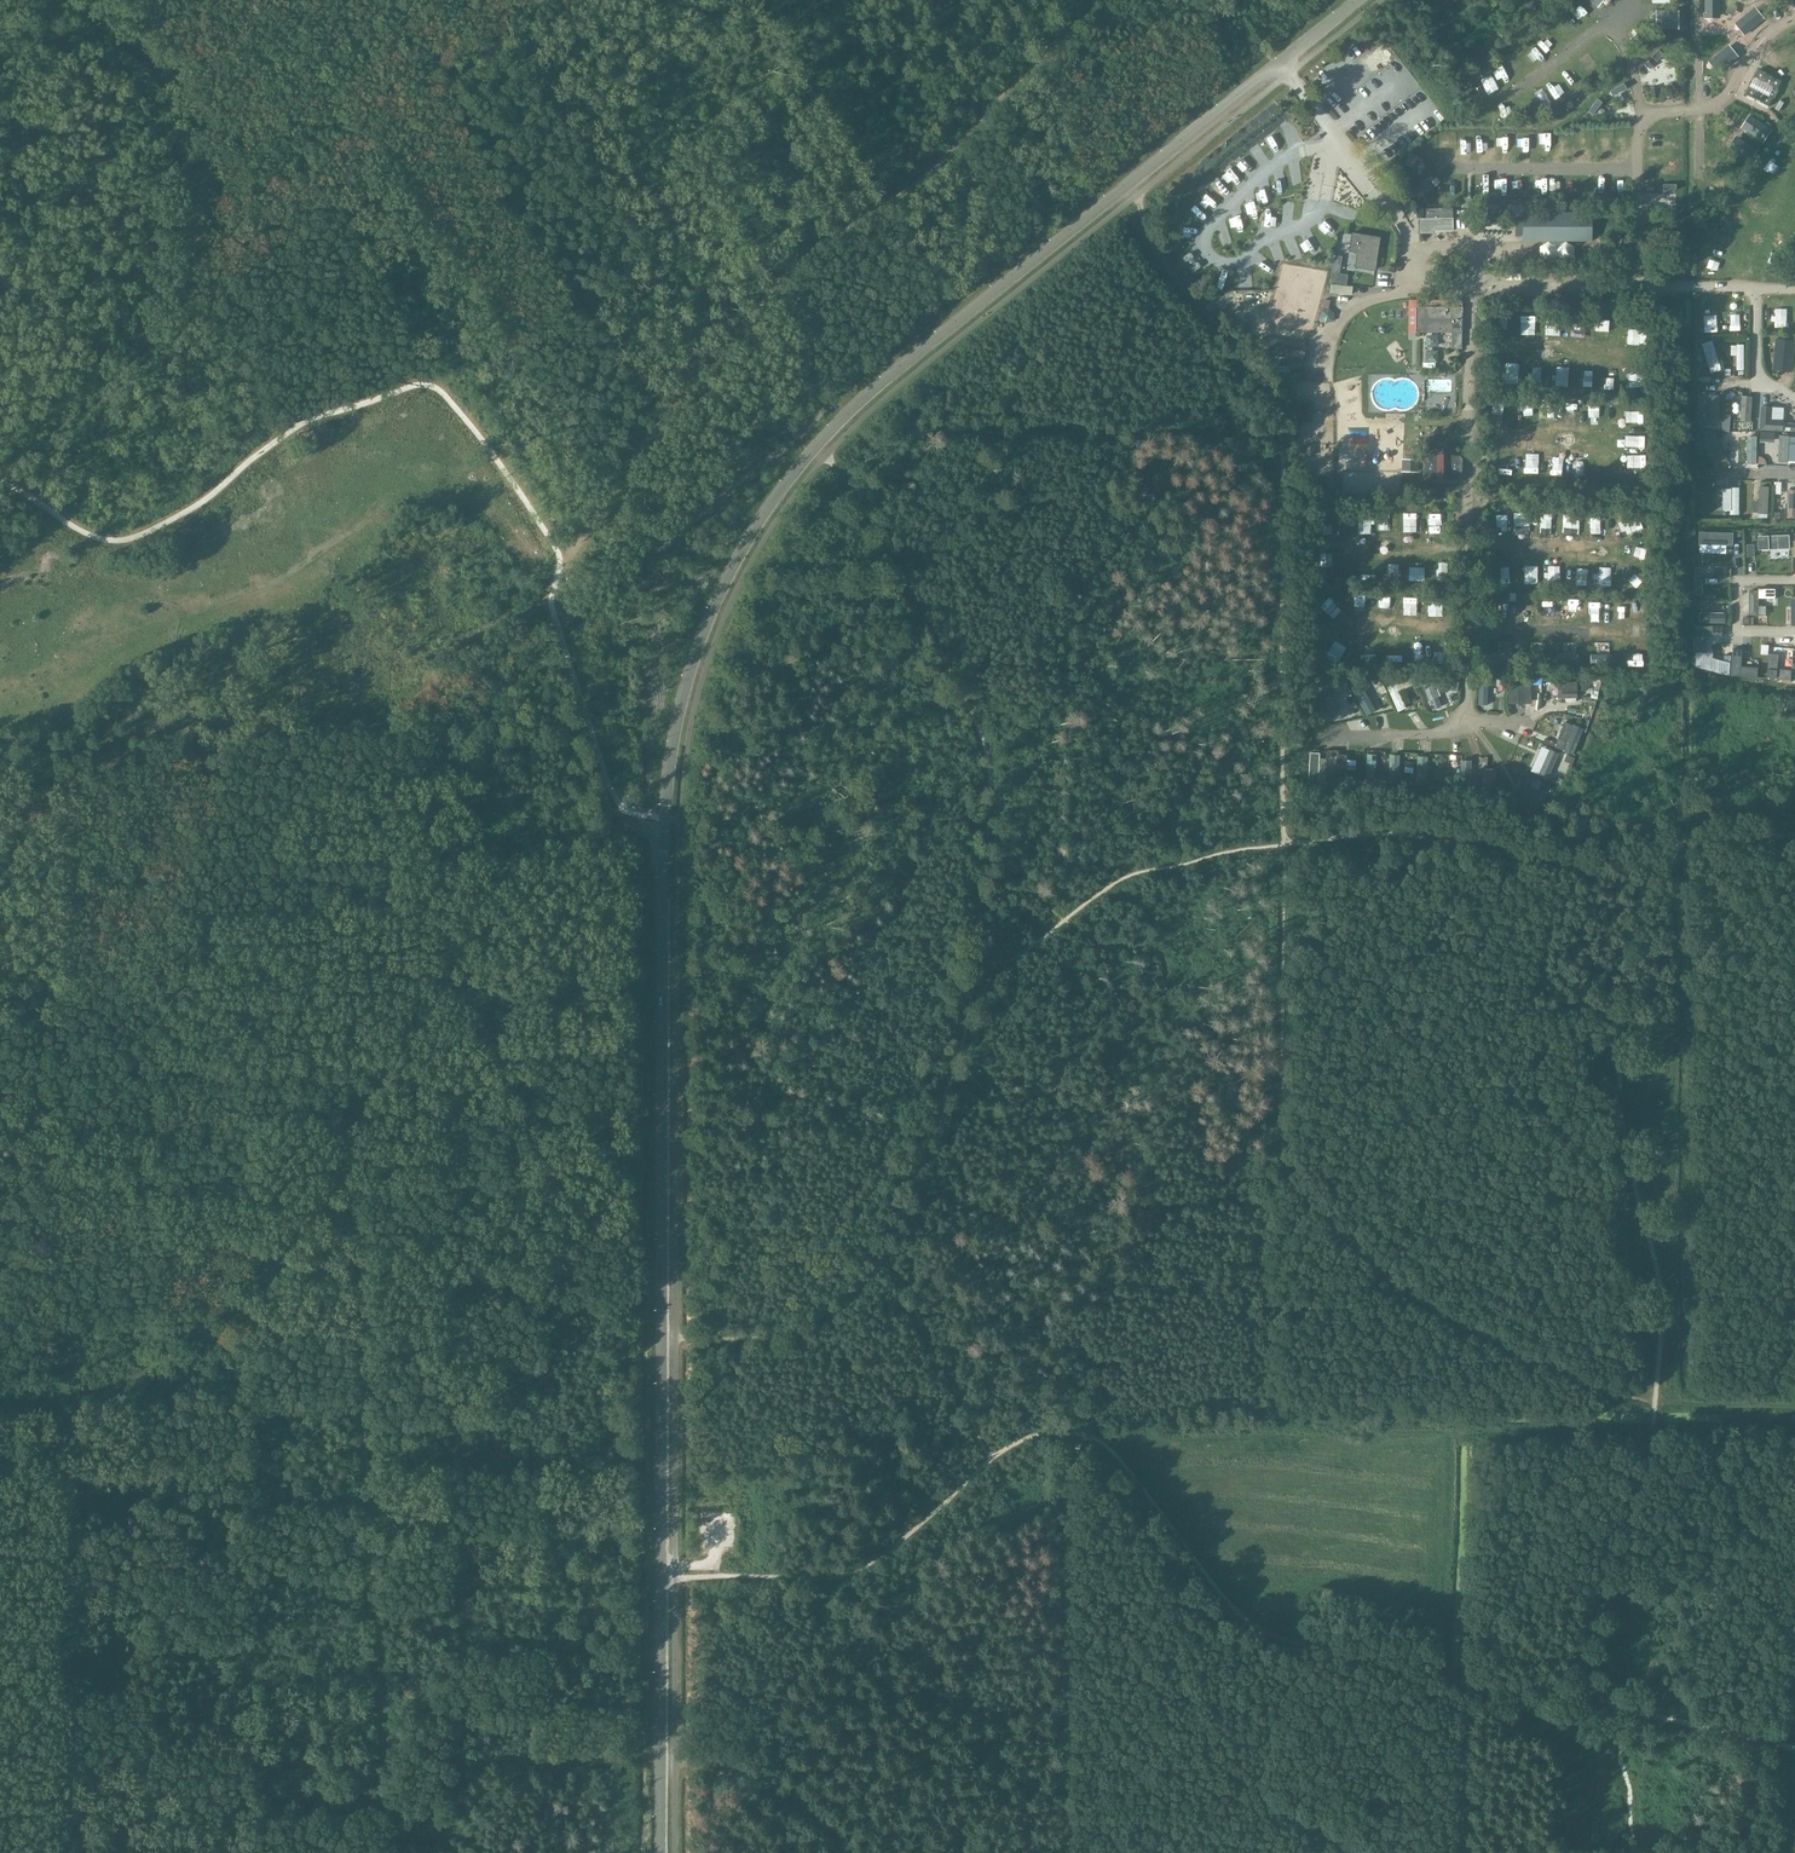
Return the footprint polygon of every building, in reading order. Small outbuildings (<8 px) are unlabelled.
[(1705,18),(1721,18),(1721,0),(1705,0),(1705,18)] [(1745,36),(1765,19),(1755,7),(1735,23),(1745,36)] [(1655,10),(1655,27),(1678,27),(1678,10),(1655,10)] [(1641,29),(1629,38),(1642,54),(1654,44),(1641,29)] [(1676,45),(1668,42),(1667,49),(1675,51),(1676,45)] [(1730,45),(1709,61),(1719,74),(1739,57),(1730,45)] [(1652,58),(1645,64),(1650,69),(1656,63),(1652,58)] [(1784,83),(1763,72),(1751,96),(1771,106),(1784,83)] [(1674,94),(1681,89),(1674,81),(1667,86),(1674,94)] [(1623,83),(1609,90),(1612,96),(1616,93),(1626,88),(1623,83)] [(1658,87),(1650,88),(1650,98),(1659,97),(1658,87)] [(1601,102),(1597,99),(1587,111),(1592,115),(1594,112),(1601,103),(1601,102)] [(1772,129),(1750,114),(1741,127),(1764,142),(1772,129)] [(1758,150),(1737,135),(1728,148),(1749,163),(1758,150)] [(1417,155),(1408,153),(1406,165),(1415,167),(1417,155)] [(1425,178),(1417,184),(1426,193),(1433,187),(1425,178)] [(1418,231),(1452,230),(1452,218),(1452,208),(1432,208),(1432,210),(1426,210),(1426,218),(1417,218),(1418,231)] [(1591,240),(1591,212),(1522,212),(1522,238),(1522,240),(1591,240)] [(1374,270),(1379,238),(1351,233),(1351,234),(1348,251),(1356,253),(1354,267),(1374,270)] [(1189,269),(1193,274),(1204,265),(1200,260),(1198,260),(1196,257),(1196,255),(1193,250),(1181,259),(1185,263),(1187,264),(1190,268),(1189,269)] [(1334,305),(1323,309),(1328,322),(1339,318),(1334,305)] [(1415,307),(1415,332),(1417,332),(1451,332),(1461,333),(1461,308),(1415,307)] [(1515,329),(1515,314),(1497,314),(1497,329),(1515,329)] [(1638,326),(1641,336),(1651,334),(1649,324),(1638,326)] [(1722,369),(1713,340),(1702,344),(1711,373),(1722,369)] [(1780,350),(1779,360),(1780,360),(1779,370),(1790,371),(1791,362),(1792,362),(1794,351),(1792,351),(1793,341),(1783,340),(1782,350),(1780,350)] [(1311,392),(1314,379),(1303,377),(1300,389),(1311,392)] [(1720,395),(1709,395),(1709,423),(1719,423),(1720,395)] [(1752,396),(1742,396),(1741,420),(1750,421),(1752,396)] [(1312,399),(1302,399),(1302,418),(1313,418),(1312,399)] [(1762,406),(1760,429),(1783,430),(1784,420),(1771,419),(1772,407),(1762,406)] [(1371,445),(1371,427),(1348,426),(1347,444),(1371,445)] [(1727,459),(1715,433),(1705,438),(1717,464),(1727,459)] [(1789,436),(1779,435),(1778,461),(1788,462),(1789,436)] [(1756,436),(1747,436),(1747,464),(1756,464),(1756,436)] [(1315,444),(1304,444),(1304,454),(1315,454),(1315,444)] [(1449,453),(1449,447),(1436,447),(1436,453),(1433,455),(1423,455),(1423,480),(1461,481),(1462,457),(1460,455),(1452,455),(1449,453)] [(1418,459),(1402,459),(1402,471),(1417,472),(1418,459)] [(1769,487),(1760,486),(1758,513),(1767,513),(1769,487)] [(1739,488),(1731,488),(1730,514),(1739,514),(1739,488)] [(1733,533),(1699,531),(1699,544),(1733,545),(1733,533)] [(1789,535),(1759,536),(1760,548),(1789,547),(1789,535)] [(1759,590),(1749,590),(1749,615),(1759,615),(1759,590)] [(1698,622),(1725,622),(1725,613),(1698,613),(1698,622)] [(1722,626),(1695,625),(1695,652),(1705,652),(1705,635),(1722,635),(1722,626)] [(1742,649),(1733,648),(1731,675),(1757,677),(1758,667),(1741,666),(1742,649)] [(1512,662),(1512,651),(1489,651),(1489,662),(1512,662)] [(1542,662),(1542,651),(1519,652),(1519,662),(1542,662)] [(1577,662),(1577,651),(1554,651),(1554,662),(1577,662)] [(1610,662),(1610,651),(1587,651),(1587,662),(1610,662)] [(1779,654),(1769,653),(1767,677),(1791,679),(1792,669),(1777,668),(1779,654)] [(1696,656),(1694,667),(1726,674),(1729,663),(1696,656)] [(1324,679),(1316,683),(1327,706),(1335,702),(1324,679)] [(1559,679),(1559,696),(1577,696),(1577,679),(1559,679)] [(1478,680),(1477,704),(1487,705),(1488,680),(1478,680)] [(1357,682),(1350,686),(1363,709),(1370,705),(1357,682)] [(1429,682),(1421,686),(1431,710),(1439,707),(1429,682)] [(1395,683),(1387,687),(1397,711),(1406,708),(1395,683)] [(1508,704),(1527,704),(1527,685),(1508,685),(1508,704)] [(1573,754),(1582,728),(1573,725),(1563,750),(1573,754)] [(1529,736),(1526,743),(1538,747),(1540,740),(1529,736)] [(1547,778),(1558,753),(1549,749),(1538,774),(1547,778)] [(1319,752),(1309,752),(1308,779),(1318,780),(1319,752)] [(1376,754),(1366,753),(1364,781),(1374,782),(1376,754)] [(1346,754),(1336,754),(1335,781),(1345,782),(1346,754)] [(1399,755),(1389,754),(1388,783),(1398,784),(1399,755)] [(1427,756),(1417,755),(1416,785),(1426,785),(1427,756)] [(1471,760),(1461,759),(1460,786),(1469,786),(1471,760)] [(1495,768),(1485,768),(1483,795),(1494,796),(1495,768)] [(1539,808),(1549,785),(1526,775),(1516,798),(1539,808)]
